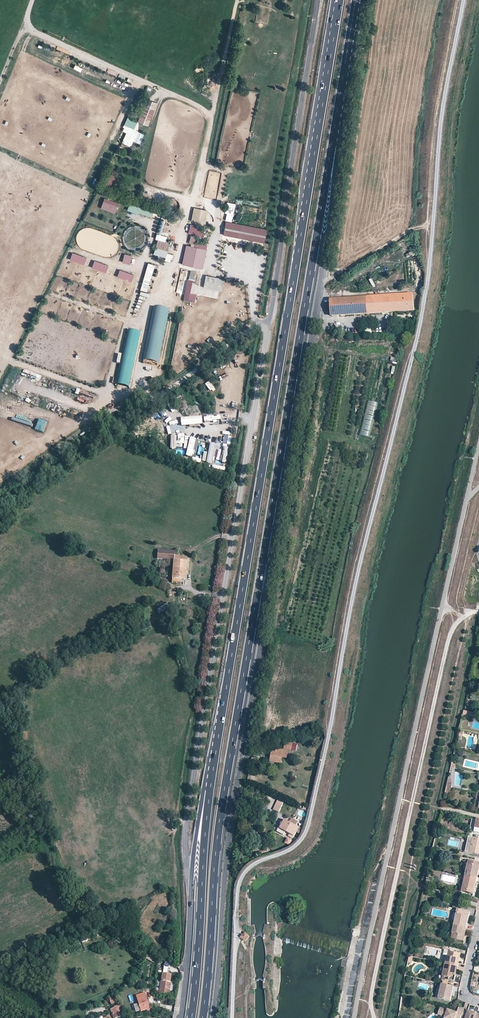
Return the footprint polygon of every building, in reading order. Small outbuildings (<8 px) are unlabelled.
[(189,68),(194,62),(191,60),(186,66),(189,68)] [(146,98),(137,121),(148,125),(157,102),(146,98)] [(125,132),(121,142),(131,146),(140,123),(126,117),(121,131),(125,132)] [(116,207),(117,202),(104,197),(102,202),(116,207)] [(128,202),(126,210),(155,217),(157,210),(128,202)] [(231,221),(235,203),(228,202),(224,220),(231,221)] [(205,222),(206,208),(192,207),(191,221),(205,222)] [(222,235),(264,242),(266,228),(225,221),(222,235)] [(164,241),(166,235),(156,233),(153,254),(165,256),(165,259),(170,259),(171,253),(166,252),(168,242),(164,241)] [(190,266),(201,268),(207,246),(195,243),(190,266)] [(83,264),(86,257),(72,251),(69,258),(83,264)] [(106,272),(108,265),(93,259),(91,267),(106,272)] [(141,289),(147,290),(152,263),(145,262),(141,289)] [(130,281),(133,274),(119,269),(116,276),(130,281)] [(205,274),(202,286),(221,290),(223,278),(205,274)] [(187,280),(183,300),(194,303),(196,295),(189,294),(192,282),(187,280)] [(218,298),(219,289),(192,285),(191,290),(197,291),(197,295),(218,298)] [(412,293),(329,298),(329,302),(330,316),(334,316),(355,314),(379,313),(395,312),(409,311),(413,311),(412,293)] [(143,360),(159,363),(168,308),(153,305),(143,360)] [(130,387),(140,331),(128,329),(123,354),(117,353),(116,362),(120,363),(117,384),(130,387)] [(367,400),(361,435),(370,437),(376,402),(367,400)] [(174,560),(174,554),(174,551),(158,549),(157,558),(174,560)] [(174,560),(172,579),(181,580),(185,580),(186,571),(187,556),(174,554),(174,560)] [(276,750),(273,749),(271,761),(281,763),(282,757),(287,758),(287,753),(288,751),(279,749),(279,751),(276,750)] [(270,795),(264,808),(270,811),(276,798),(270,795)] [(281,808),(283,801),(277,799),(275,806),(281,808)] [(301,828),(296,825),(298,821),(292,818),(289,822),(285,819),(283,823),(281,822),(276,831),(283,835),(285,830),(289,832),(287,835),(292,838),(296,831),(299,833),(301,828)] [(474,836),(470,851),(478,854),(478,837),(474,836)] [(478,877),(478,872),(478,869),(478,866),(478,862),(469,859),(465,874),(478,877)] [(476,882),(477,881),(478,877),(465,874),(464,883),(463,887),(462,891),(469,892),(473,894),(474,882),(476,882)] [(470,911),(457,909),(454,924),(466,927),(468,919),(465,918),(466,915),(469,916),(470,911)] [(466,927),(454,924),(452,931),(455,932),(453,938),(462,940),(463,934),(462,934),(462,930),(466,931),(466,927)] [(245,932),(240,936),(245,941),(250,937),(245,932)] [(83,939),(81,939),(83,943),(94,938),(92,934),(83,939)] [(450,955),(447,955),(445,963),(458,966),(458,962),(456,961),(456,958),(457,958),(458,958),(459,952),(451,950),(450,955)] [(157,958),(148,953),(145,957),(154,963),(157,958)] [(458,966),(445,963),(443,974),(444,976),(449,978),(449,980),(454,981),(455,976),(454,976),(456,970),(457,970),(458,966)] [(170,982),(171,975),(162,974),(159,988),(159,993),(169,995),(169,993),(171,982),(170,982)] [(452,990),(453,985),(441,983),(438,997),(450,1000),(451,995),(450,994),(451,990),(452,990)] [(150,1008),(145,993),(136,996),(141,1011),(150,1008)] [(463,1008),(458,1006),(456,1011),(454,1010),(453,1012),(452,1011),(452,1009),(447,1008),(447,1009),(439,1006),(436,1014),(440,1015),(444,1016),(443,1017),(460,1017),(463,1008)] [(119,1008),(112,1011),(114,1017),(119,1017),(123,1017),(119,1008)] [(478,1017),(478,1013),(463,1008),(460,1017),(478,1017)]
